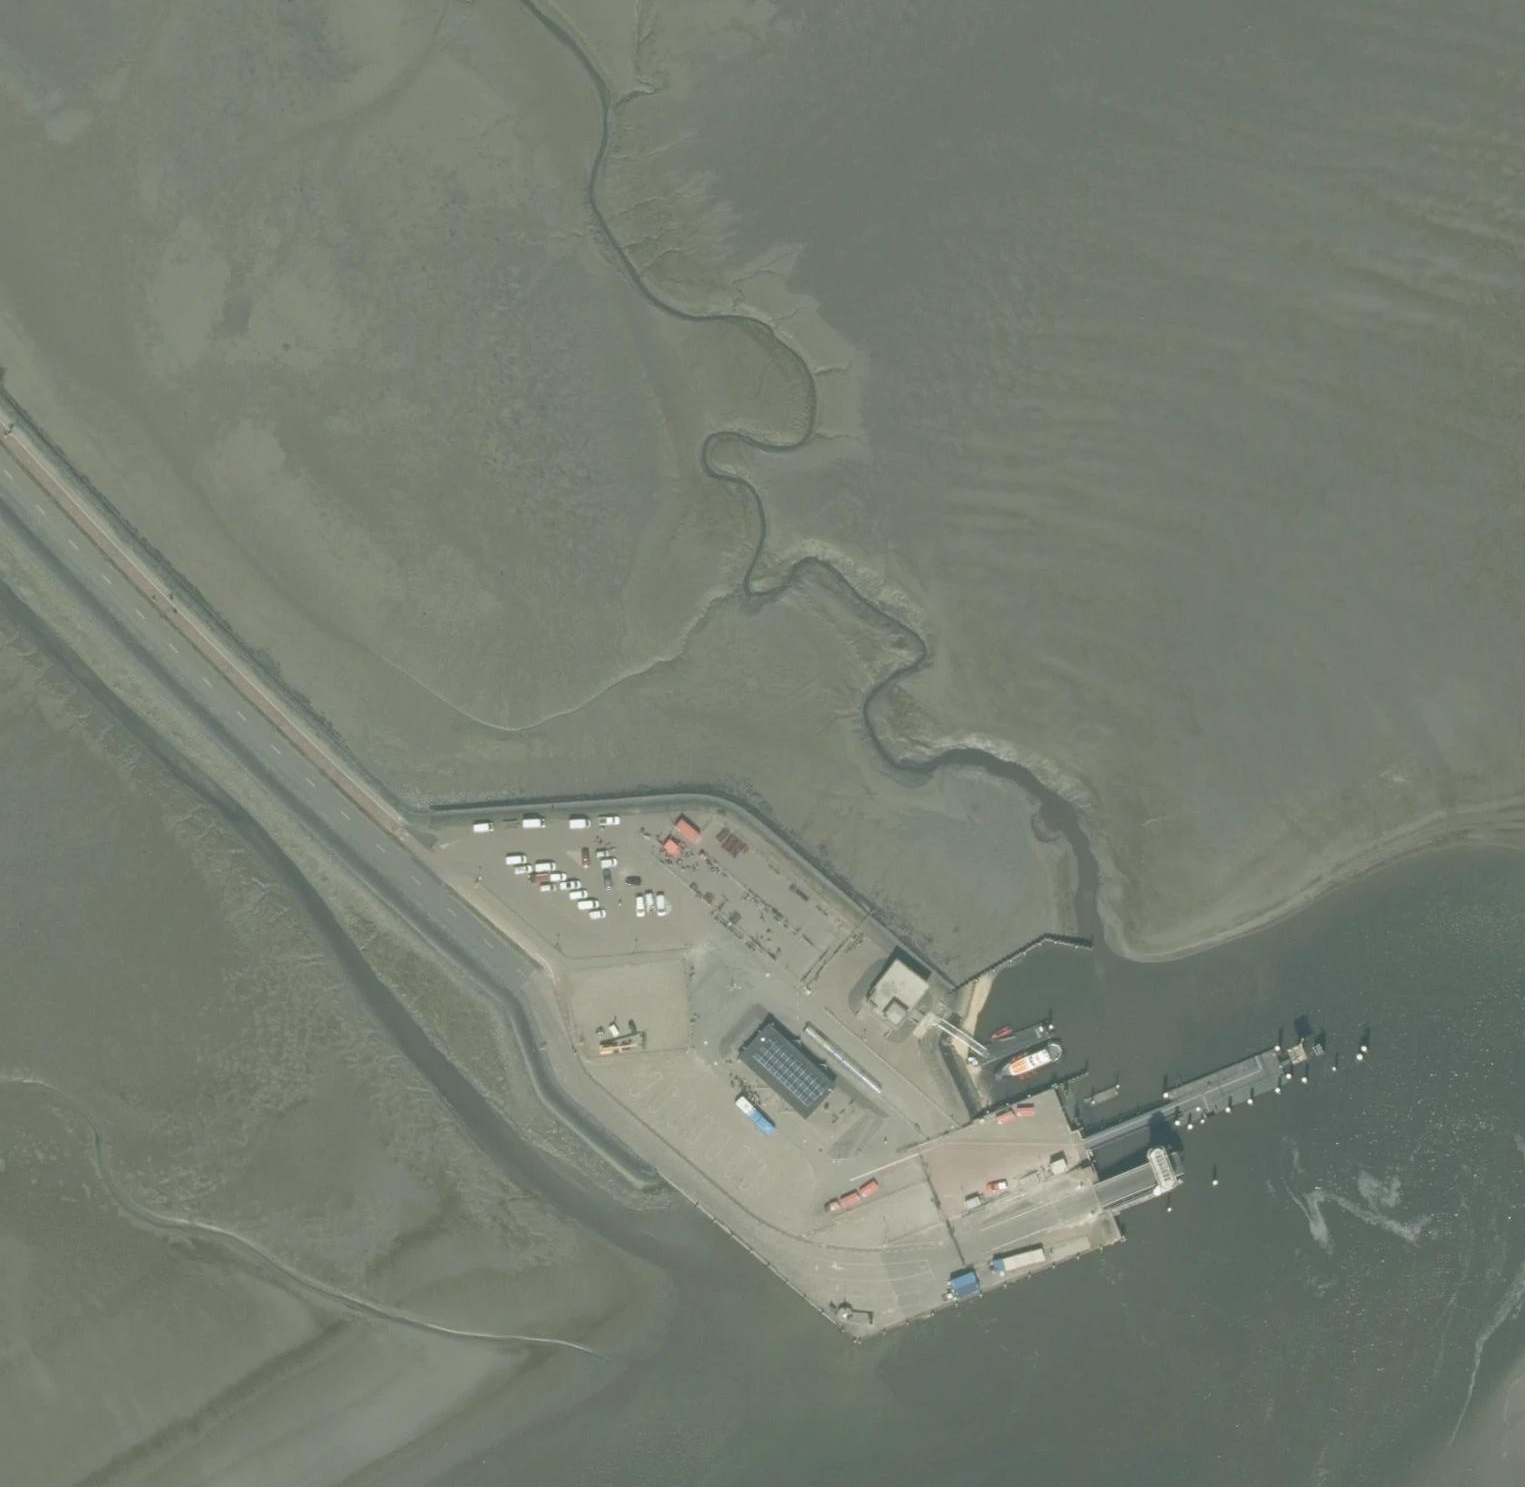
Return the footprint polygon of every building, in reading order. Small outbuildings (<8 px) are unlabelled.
[(703,848),(719,831),(710,823),(695,840),(703,848)] [(923,990),(893,967),(865,1003),(895,1027),(923,990)] [(823,1098),(819,1070),(793,1046),(779,1046),(762,1031),(747,1049),(763,1064),(766,1077),(793,1101),(823,1098)] [(1084,1182),(1084,1181),(1094,1178),(1090,1167),(1080,1171),(1083,1181),(1084,1182)]
